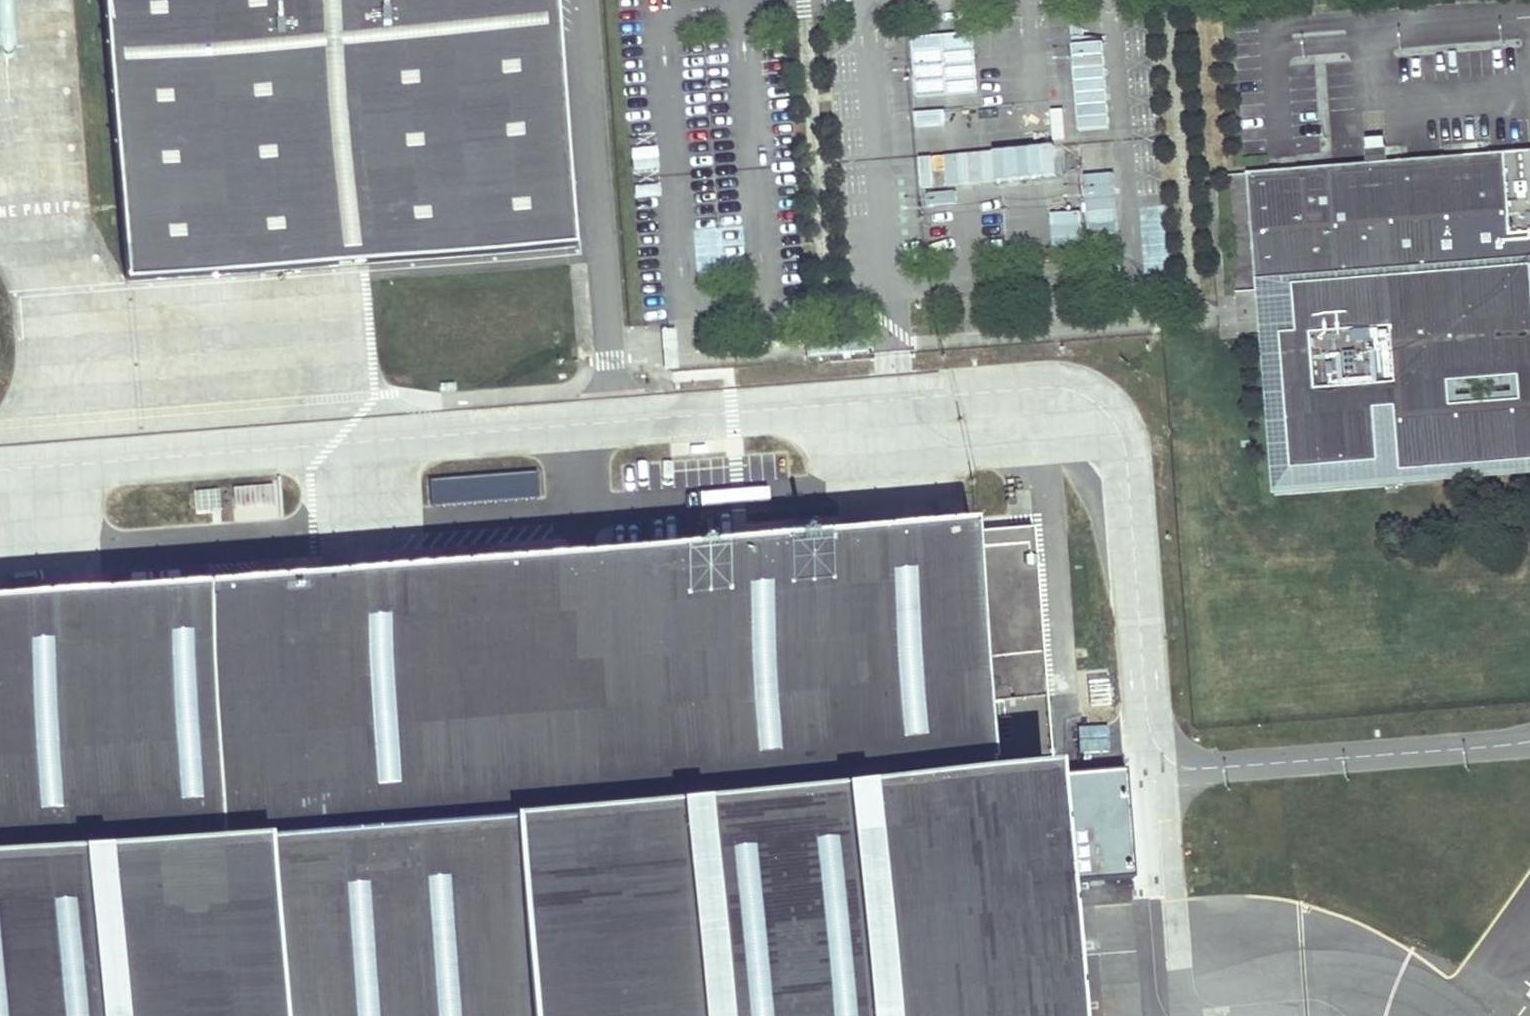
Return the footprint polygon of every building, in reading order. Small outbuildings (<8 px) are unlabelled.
[(121,117),(163,113),(154,0),(112,0),(121,117)] [(219,0),(154,0),(163,113),(121,117),(133,276),(240,267),(219,0)] [(240,267),(572,241),(553,0),(219,0),(240,267)] [(1273,492),(1529,474),(1529,272),(1529,269),(1529,153),(1250,174),(1273,492)] [(1007,532),(959,536),(0,612),(0,1015),(1045,1015),(1007,532)]
